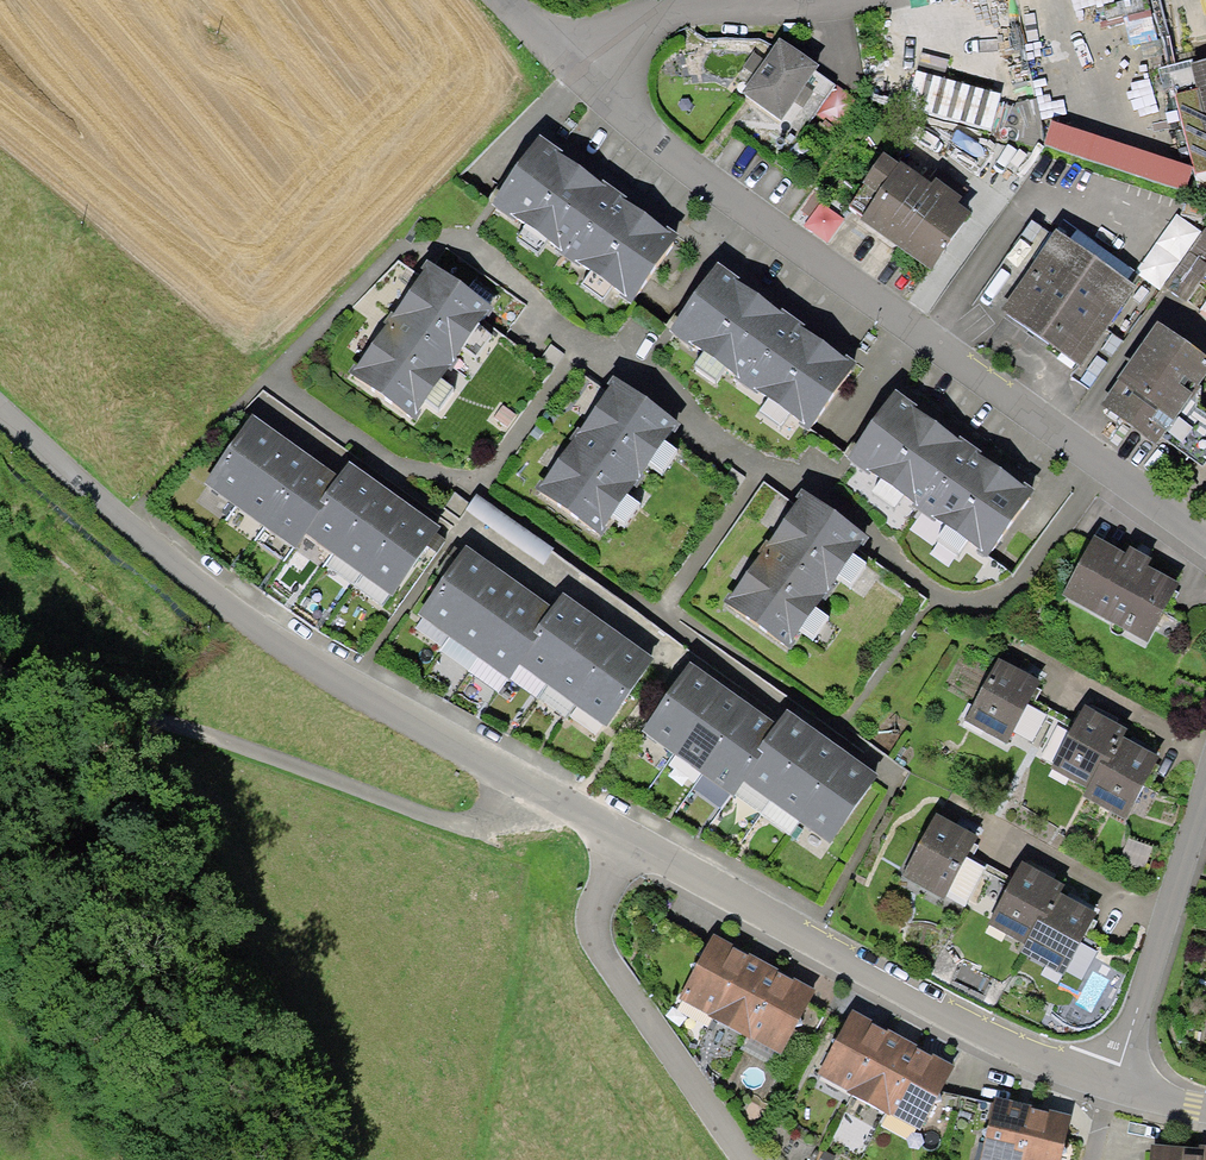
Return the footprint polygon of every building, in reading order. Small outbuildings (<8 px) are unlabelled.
[(819,65),(779,38),(764,60),(754,53),(744,67),(754,74),(741,92),(781,120),(794,102),(805,86),(815,71),(819,65)] [(922,52),(917,71),(943,78),(948,60),(922,52)] [(1190,62),(1197,89),(1176,95),(1195,174),(1205,171),(1205,58),(1190,62)] [(1197,89),(1190,62),(1189,60),(1158,68),(1162,82),(1172,80),(1176,95),(1197,89)] [(835,86),(815,71),(805,86),(813,92),(802,108),(794,102),(781,120),(801,134),(815,114),(835,86)] [(943,78),(917,71),(906,107),(990,131),(1001,94),(943,78)] [(813,92),(805,86),(794,102),(802,108),(813,92)] [(859,102),(835,86),(815,114),(839,130),(859,102)] [(1185,190),(1192,167),(1052,121),(1044,144),(1185,190)] [(561,149),(540,134),(491,202),(514,219),(516,217),(558,247),(556,250),(578,266),(580,263),(623,293),(622,295),(631,301),(679,233),(670,227),(668,229),(624,198),(626,195),(614,187),(604,180),(602,183),(559,153),(561,149)] [(962,196),(936,178),(932,183),(899,160),(898,162),(884,152),(862,182),(865,184),(878,193),(864,215),(860,220),(930,270),(971,212),(957,202),(962,196)] [(1195,174),(1202,203),(1205,202),(1205,171),(1195,174)] [(850,205),(864,215),(878,193),(865,184),(850,205)] [(843,219),(820,203),(804,226),(827,242),(843,219)] [(1202,232),(1176,213),(1135,272),(1160,290),(1163,286),(1202,232)] [(1202,232),(1163,286),(1186,301),(1205,270),(1205,263),(1205,262),(1205,229),(1205,228),(1202,232)] [(1057,230),(1001,308),(1038,335),(1080,364),(1136,285),(1127,280),(1071,239),(1057,230)] [(1077,230),(1071,239),(1127,280),(1134,270),(1077,230)] [(495,307),(426,260),(421,267),(424,269),(393,312),(391,311),(383,322),(385,324),(356,365),(354,364),(348,372),(415,419),(421,412),(418,410),(447,369),(451,372),(459,360),(455,357),(485,315),(488,317),(495,307)] [(739,277),(717,262),(669,331),(692,347),(693,345),(736,375),(733,379),(756,394),(758,391),(801,421),(799,423),(808,430),(856,362),(847,355),(846,357),(801,326),(804,323),(792,315),(782,308),(780,311),(737,281),(739,277)] [(1158,322),(1116,378),(1118,380),(1100,404),(1156,444),(1161,437),(1196,388),(1205,374),(1205,357),(1158,322)] [(681,424),(613,376),(607,384),(610,386),(580,429),(577,427),(569,439),(572,441),(543,482),(540,480),(534,489),(602,536),(607,528),(605,526),(634,485),(638,488),(646,476),(642,473),(672,431),(675,433),(681,424)] [(1161,437),(1202,467),(1205,461),(1205,415),(1196,408),(1196,388),(1161,437)] [(917,405),(896,389),(847,458),(870,474),(872,473),(914,503),(912,506),(934,521),(936,518),(979,548),(978,550),(987,557),(1035,489),(1025,482),(1024,485),(980,454),(982,451),(970,442),(960,436),(958,439),(915,408),(917,405)] [(233,504),(282,435),(268,425),(252,414),(203,482),(233,504)] [(260,523),(309,454),(296,445),(282,435),(233,504),(260,523)] [(260,523),(295,548),(306,533),(326,505),(319,501),(338,475),(325,466),(309,454),(260,523)] [(306,533),(333,552),(381,485),(365,473),(348,461),(338,475),(319,501),(326,505),(306,533)] [(333,552),(360,571),(408,504),(396,495),(381,485),(333,552)] [(870,536),(801,488),(796,496),(799,498),(769,541),(766,539),(758,551),(761,553),(732,594),(729,592),(723,601),(791,648),(796,640),(794,638),(823,597),(827,600),(835,588),(831,586),(861,543),(863,545),(870,536)] [(408,504),(360,571),(391,594),(439,526),(424,515),(408,504)] [(1180,583),(1148,565),(1136,558),(1126,553),(1095,535),(1061,595),(1147,642),(1180,583)] [(447,635),(496,567),(482,556),(466,545),(417,613),(447,635)] [(1129,546),(1126,553),(1136,558),(1148,565),(1152,558),(1129,546)] [(474,654),(523,586),(510,576),(496,567),(447,635),(474,654)] [(474,654),(509,679),(520,664),(540,636),(533,632),(552,606),(539,597),(523,586),(474,654)] [(520,664),(547,683),(595,616),(579,604),(562,592),(552,606),(533,632),(540,636),(520,664)] [(547,683),(574,703),(622,635),(610,626),(595,616),(547,683)] [(622,635),(574,703),(605,725),(653,657),(638,646),(622,635)] [(1020,669),(999,657),(965,720),(1006,743),(1008,739),(1012,731),(1036,688),(1040,679),(1020,669)] [(672,752),(721,684),(706,674),(691,662),(642,731),(672,752)] [(699,771),(748,703),(734,693),(721,684),(672,752),(699,771)] [(1036,701),(1041,690),(1036,688),(1012,731),(1033,742),(1044,720),(1050,708),(1036,701)] [(699,771),(733,796),(744,781),(764,753),(758,749),(776,723),(763,714),(748,703),(699,771)] [(1108,764),(1123,737),(1128,728),(1106,717),(1084,705),(1075,722),(1053,764),(1050,769),(1087,788),(1102,760),(1108,764)] [(1058,712),(1050,708),(1044,720),(1052,724),(1058,712)] [(744,781),(771,801),(820,733),(804,722),(786,709),(776,723),(758,749),(764,753),(744,781)] [(1075,722),(1058,712),(1052,724),(1035,754),(1053,764),(1075,722)] [(771,801),(798,820),(847,752),(834,743),(820,733),(771,801)] [(1141,746),(1123,737),(1108,764),(1102,760),(1087,788),(1082,796),(1126,820),(1160,757),(1141,746)] [(847,752),(798,820),(829,842),(878,775),(862,763),(847,752)] [(958,825),(936,814),(902,877),(943,899),(945,896),(966,857),(978,836),(958,825)] [(968,900),(986,868),(966,857),(945,896),(965,907),(968,900)] [(1046,919),(1060,892),(1065,884),(1043,872),(1022,861),(1012,878),(993,914),(987,924),(1024,944),(1039,916),(1046,919)] [(1012,878),(987,865),(986,868),(968,900),(993,914),(1012,878)] [(1078,902),(1060,892),(1046,919),(1039,916),(1024,944),(1020,952),(1063,975),(1097,912),(1078,902)] [(707,1016),(713,1019),(748,955),(735,947),(732,946),(733,944),(714,934),(679,998),(708,1014),(707,1016)] [(749,1039),(750,1038),(769,1003),(763,999),(777,972),(779,969),(763,961),(749,953),(748,955),(713,1019),(749,1039)] [(793,981),(777,972),(763,999),(769,1003),(750,1038),(781,1054),(816,990),(801,982),(794,978),(793,981)] [(847,1092),(852,1095),(887,1030),(874,1023),(871,1022),(872,1020),(853,1010),(818,1074),(848,1090),(847,1092)] [(889,1114),(908,1078),(902,1075),(917,1048),(918,1045),(902,1036),(888,1029),(887,1030),(852,1095),(889,1114)] [(932,1056),(917,1048),(902,1075),(908,1078),(889,1114),(920,1130),(955,1066),(940,1058),(934,1054),(932,1056)] [(1032,1108),(1032,1106),(1016,1102),(995,1097),(980,1159),(1024,1159),(1028,1143),(1023,1141),(1032,1108)] [(1032,1108),(1023,1141),(1028,1143),(1024,1159),(1061,1159),(1072,1115),(1053,1110),(1049,1110),(1049,1112),(1032,1108)] [(1199,1144),(1199,1148),(1151,1144),(1150,1159),(1205,1159),(1205,1145),(1199,1144)]
